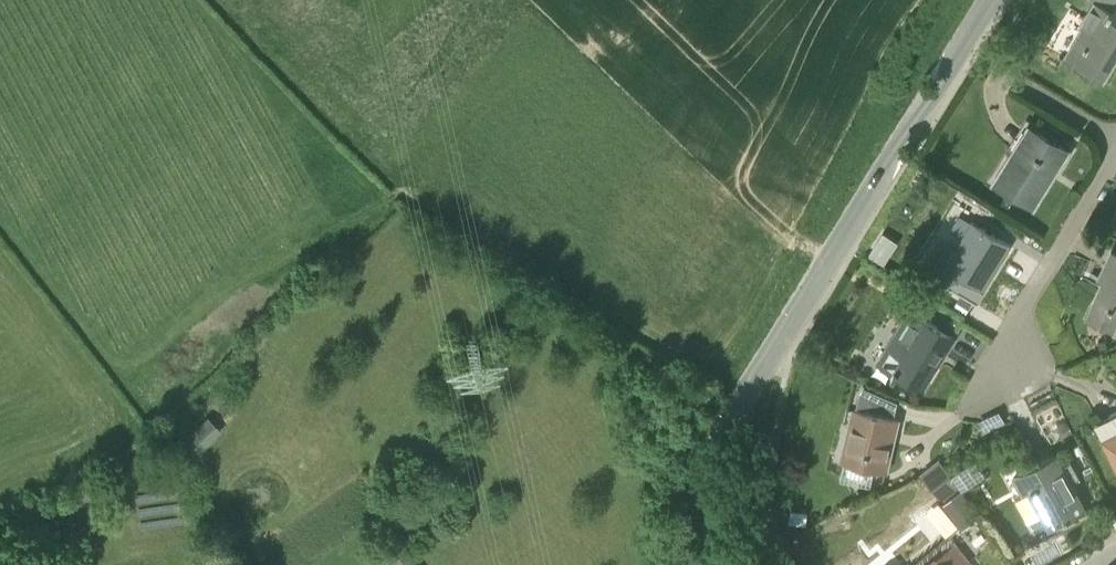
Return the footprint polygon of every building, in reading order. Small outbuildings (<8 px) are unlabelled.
[(1094,1),(1080,25),(1086,28),(1068,59),(1102,79),(1115,56),(1115,14),(1094,1)] [(1035,208),(1070,151),(1032,128),(1015,156),(1011,154),(994,182),(1035,208)] [(976,302),(1010,244),(972,222),(945,266),(958,274),(950,285),(976,302)] [(1113,249),(1104,268),(1109,270),(1088,317),(1110,327),(1115,314),(1115,306),(1113,305),(1115,299),(1115,250),(1113,249)] [(954,306),(965,313),(971,304),(960,297),(954,306)] [(944,353),(947,351),(947,348),(945,345),(931,337),(938,325),(911,309),(878,362),(920,389),(941,353),(944,353)] [(959,318),(951,313),(945,324),(953,328),(959,318)] [(864,409),(893,407),(893,395),(880,396),(879,386),(863,387),(864,409)] [(887,470),(899,419),(854,409),(842,459),(887,470)] [(1091,425),(1115,470),(1115,412),(1091,425)] [(211,413),(185,437),(200,452),(225,428),(211,413)] [(1062,465),(1056,454),(1038,463),(1034,456),(1019,464),(1023,472),(1012,477),(1022,495),(1031,491),(1051,528),(1085,509),(1071,482),(1081,477),(1071,460),(1062,465)] [(943,502),(962,488),(940,460),(922,474),(943,502)] [(963,466),(953,473),(963,489),(974,482),(963,466)] [(981,515),(962,490),(943,504),(962,530),(981,515)] [(913,564),(966,564),(972,560),(956,540),(951,534),(913,564)]
